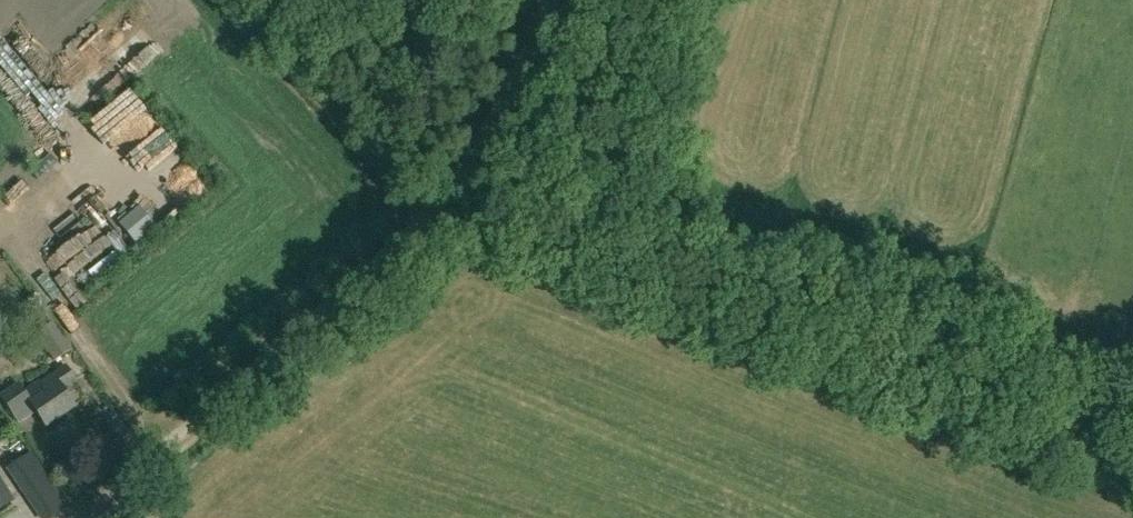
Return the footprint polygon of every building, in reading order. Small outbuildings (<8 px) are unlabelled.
[(16,200),(21,211),(38,203),(33,192),(16,200)] [(38,205),(24,212),(33,227),(46,220),(38,205)] [(54,360),(72,349),(53,322),(35,333),(54,360)] [(46,426),(75,406),(64,389),(77,380),(67,366),(40,384),(45,391),(30,402),(46,426)] [(68,504),(39,465),(18,481),(45,517),(48,517),(68,504)] [(14,499),(0,478),(0,508),(14,499)]
